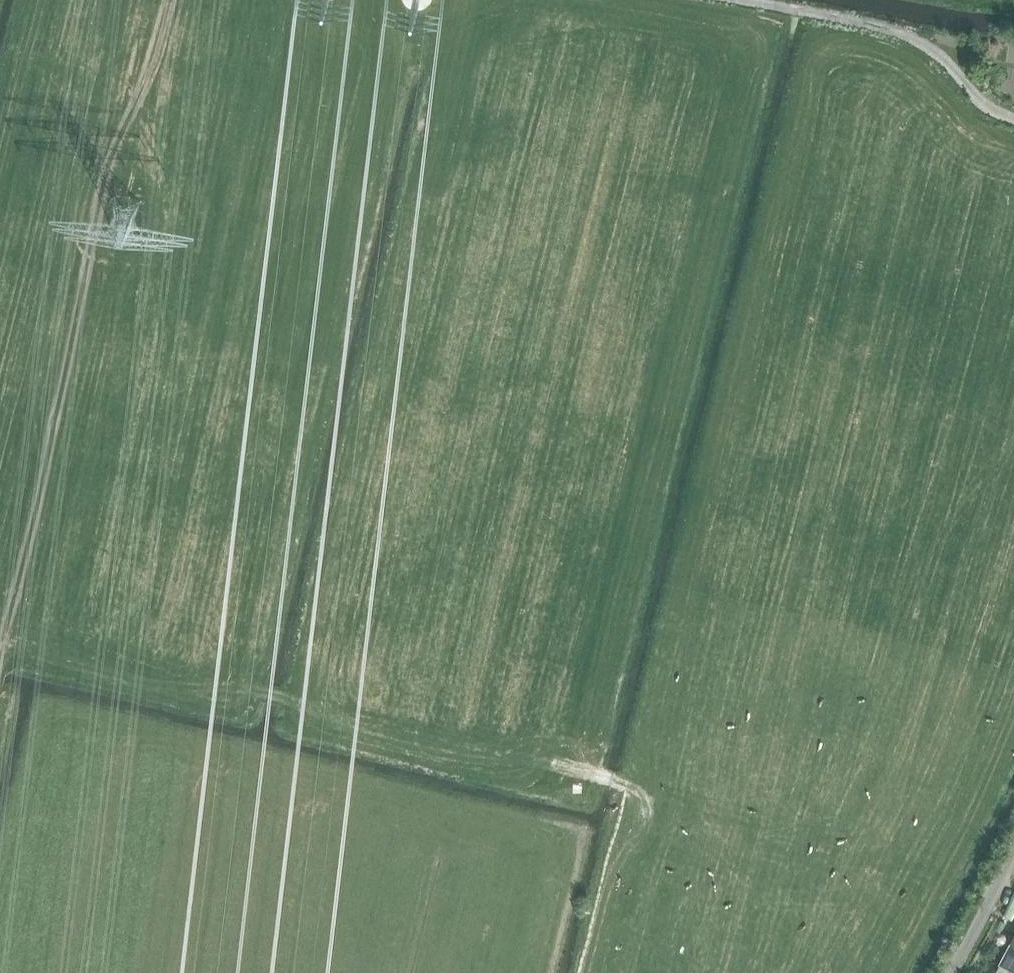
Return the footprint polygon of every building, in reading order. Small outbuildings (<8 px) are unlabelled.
[(994,972),(1013,972),(1013,937),(994,972)]
